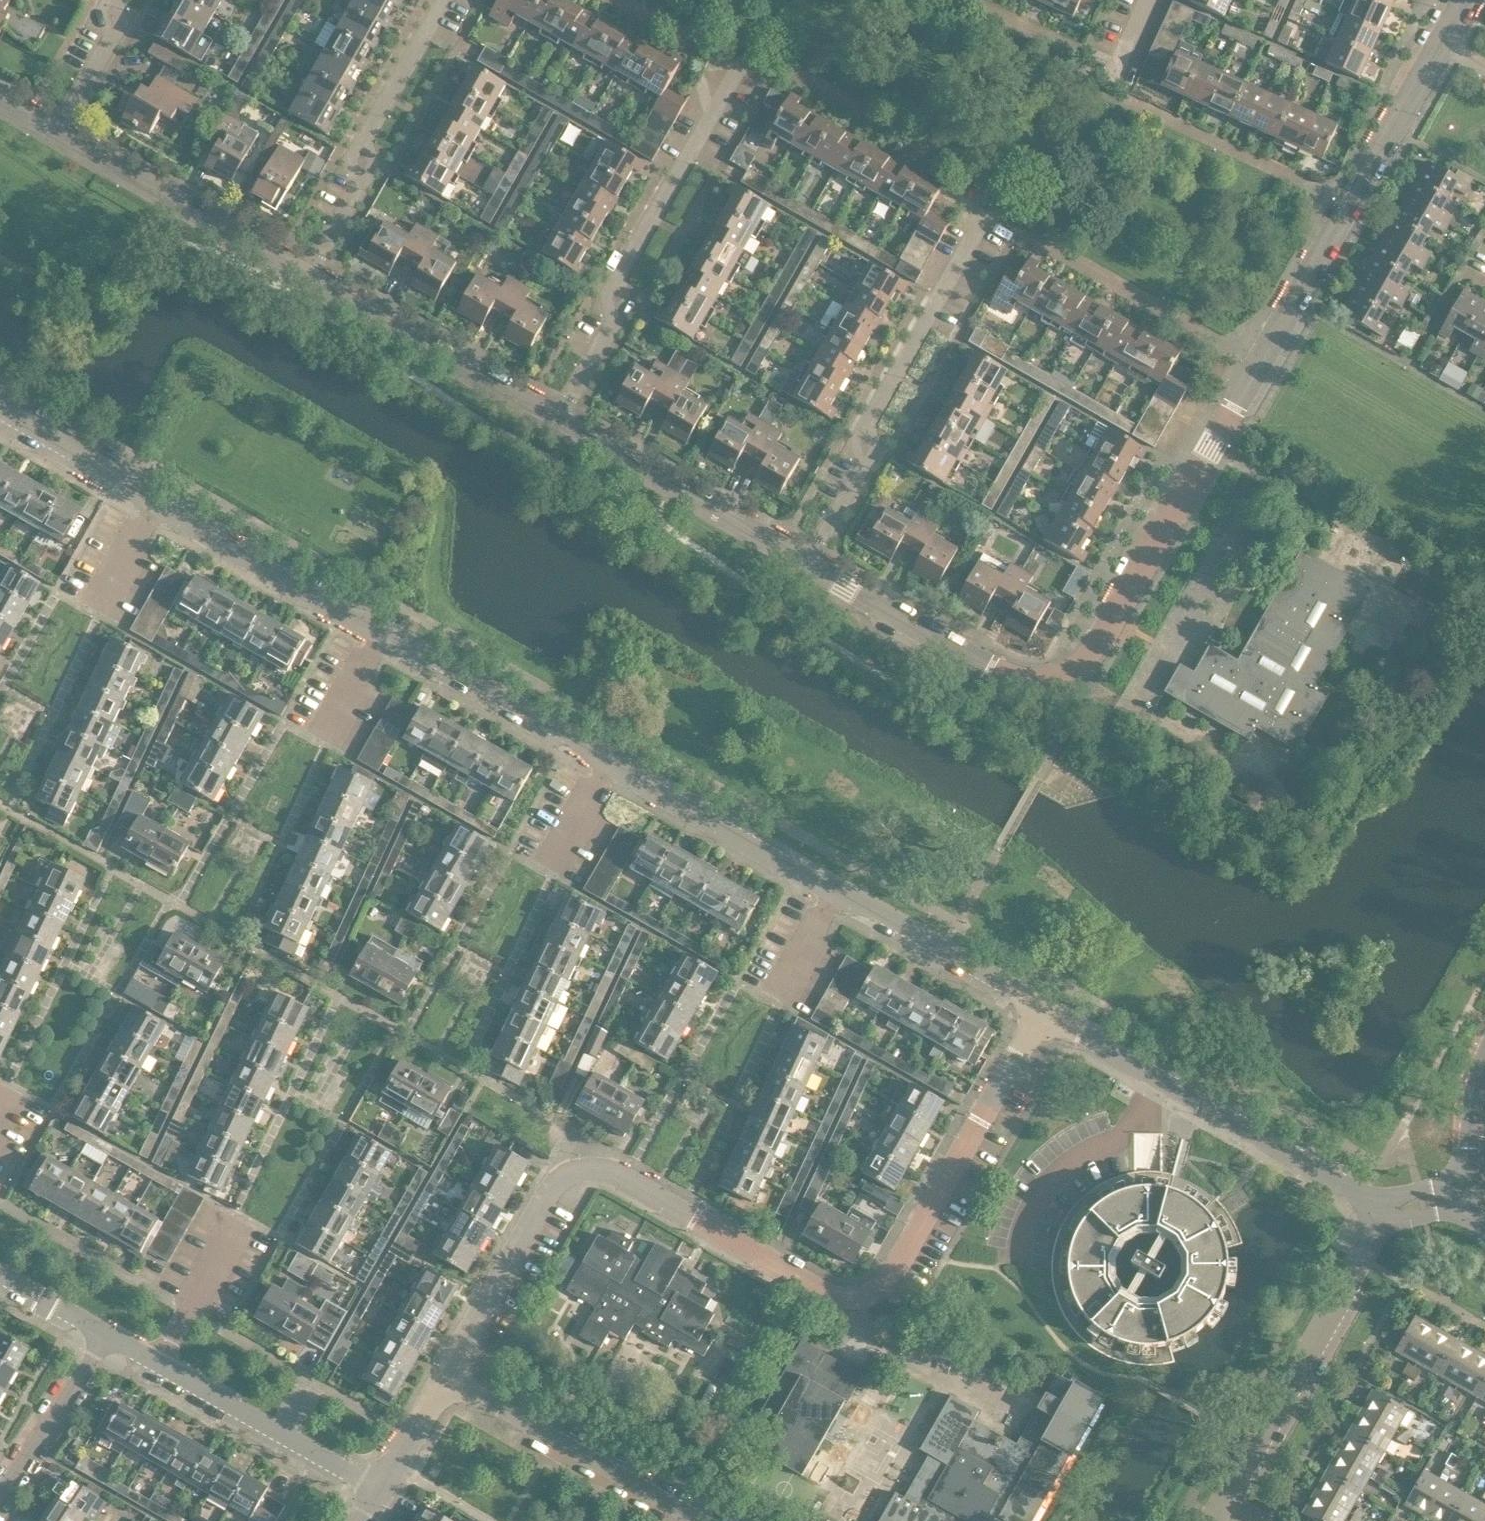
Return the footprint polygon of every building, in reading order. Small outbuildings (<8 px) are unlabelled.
[(4,32),(34,48),(44,29),(6,5),(9,0),(0,0),(0,40),(4,32)] [(165,14),(202,35),(213,14),(190,0),(172,0),(171,2),(175,5),(169,16),(165,13),(165,14)] [(221,0),(190,0),(213,14),(221,0)] [(263,14),(273,20),(284,0),(271,0),(263,14)] [(396,8),(383,0),(354,0),(349,9),(384,29),(390,19),(386,16),(392,6),(396,9),(396,8)] [(396,8),(401,0),(383,0),(396,8)] [(488,15),(508,26),(515,13),(529,21),(541,0),(497,0),(488,15)] [(529,21),(540,28),(537,33),(548,39),(568,3),(563,0),(541,0),(529,21)] [(1047,6),(1071,17),(1079,0),(1050,0),(1047,6)] [(1188,2),(1221,17),(1229,0),(1188,0),(1188,2)] [(1276,5),(1285,9),(1289,0),(1278,0),(1276,5)] [(1290,12),(1299,16),(1306,0),(1295,0),(1290,12)] [(1345,17),(1378,32),(1389,10),(1368,0),(1344,0),(1338,14),(1345,17)] [(1389,10),(1393,0),(1368,0),(1389,10)] [(1189,23),(1190,20),(1193,12),(1171,1),(1165,13),(1189,23)] [(289,2),(277,23),(287,28),(299,7),(289,2)] [(561,40),(573,47),(591,15),(587,12),(586,14),(568,3),(548,39),(558,45),(561,40)] [(384,30),(384,29),(349,9),(337,29),(372,50),(379,39),(374,37),(380,27),(384,30)] [(1193,12),(1190,20),(1206,27),(1210,19),(1193,12)] [(1184,34),(1189,23),(1165,13),(1160,24),(1184,34)] [(159,23),(164,26),(157,38),(199,61),(204,52),(202,51),(209,39),(202,35),(165,14),(159,23)] [(273,20),(263,14),(251,35),(261,41),(273,20)] [(1368,55),(1378,32),(1345,17),(1338,14),(1327,36),(1334,40),(1368,55)] [(582,59),(591,64),(611,29),(594,18),(594,17),(591,15),(573,47),(585,54),(582,59)] [(1271,40),(1278,23),(1269,19),(1262,36),(1271,40)] [(287,28),(277,23),(265,44),(275,49),(287,28)] [(372,51),(372,50),(337,29),(326,23),(314,43),(325,50),(360,71),(367,61),(362,58),(368,48),(372,51)] [(1160,24),(1156,34),(1179,45),(1184,34),(1160,24)] [(1220,33),(1235,40),(1239,32),(1224,25),(1220,33)] [(1285,46),(1293,29),(1284,25),(1276,42),(1285,46)] [(629,39),(611,29),(591,64),(600,69),(603,64),(616,71),(634,40),(630,38),(629,39)] [(1235,40),(1252,48),(1256,39),(1239,32),(1235,40)] [(1156,34),(1151,45),(1173,55),(1174,53),(1175,54),(1179,45),(1156,34)] [(251,35),(239,57),(248,62),(261,41),(251,35)] [(637,42),(634,40),(616,71),(628,79),(625,84),(635,89),(655,54),(636,43),(637,42)] [(1357,79),(1368,55),(1334,40),(1323,63),(1357,79)] [(154,43),(147,55),(165,65),(157,78),(155,77),(147,92),(140,88),(133,100),(124,95),(115,111),(123,116),(121,120),(134,127),(133,128),(136,130),(137,129),(149,135),(160,115),(171,121),(177,109),(188,115),(196,100),(172,86),(180,73),(187,61),(154,43)] [(265,44),(253,65),(262,71),(275,49),(265,44)] [(1146,56),(1168,66),(1173,55),(1151,45),(1146,56)] [(1266,54),(1281,61),(1285,52),(1270,46),(1266,54)] [(485,47),(476,62),(499,75),(504,65),(507,60),(485,47)] [(313,71),(349,92),(355,82),(350,79),(356,69),(360,72),(360,71),(325,50),(313,71)] [(1285,52),(1281,61),(1298,69),(1302,60),(1285,52)] [(1174,53),(1173,55),(1168,66),(1163,77),(1159,86),(1182,97),(1197,64),(1175,54),(1174,53)] [(659,96),(648,115),(670,127),(685,101),(664,89),(679,62),(670,57),(667,61),(655,54),(635,89),(644,95),(647,89),(659,96)] [(1163,77),(1168,66),(1146,56),(1141,67),(1163,77)] [(248,62),(239,57),(227,78),(236,84),(248,62)] [(463,73),(468,75),(460,89),(495,109),(500,100),(496,97),(504,84),(468,64),(463,73)] [(1182,97),(1205,107),(1220,74),(1197,64),(1182,97)] [(253,65),(241,86),(250,92),(262,71),(253,65)] [(526,77),(504,65),(499,75),(520,87),(526,77)] [(1328,82),(1332,74),(1316,66),(1312,75),(1328,82)] [(348,93),(349,92),(313,71),(301,93),(336,114),(342,103),(338,100),(344,90),(348,93)] [(1243,85),(1220,74),(1205,107),(1228,117),(1243,85)] [(548,90),(526,77),(520,87),(542,99),(548,90)] [(1351,93),(1355,84),(1339,77),(1335,86),(1351,93)] [(1228,117),(1251,128),(1266,95),(1243,85),(1228,117)] [(448,106),(447,109),(446,111),(478,129),(486,116),(490,119),(495,109),(460,89),(450,107),(448,106)] [(569,102),(548,90),(542,99),(563,111),(569,102)] [(289,113),(325,134),(331,124),(336,114),(301,93),(289,113)] [(1289,105),(1266,95),(1251,128),(1274,138),(1289,105)] [(777,136),(790,144),(808,112),(795,105),(798,101),(788,96),(761,143),(770,149),(777,136)] [(591,114),(569,102),(563,111),(585,124),(591,114)] [(1295,152),(1297,148),(1312,116),(1289,105),(1274,138),(1272,142),(1295,152)] [(206,168),(230,182),(250,146),(257,134),(233,120),(237,112),(227,106),(208,139),(204,146),(215,152),(206,168)] [(553,112),(543,107),(530,129),(540,135),(553,112)] [(478,129),(446,111),(444,113),(446,114),(435,134),(470,154),(475,144),(471,142),(478,129)] [(808,112),(790,144),(803,151),(800,156),(809,161),(830,126),(812,115),(812,114),(808,112)] [(613,127),(591,114),(585,124),(608,137),(613,127)] [(554,143),(567,121),(558,115),(545,138),(554,143)] [(663,139),(670,127),(648,115),(642,126),(663,139)] [(263,200),(261,204),(275,212),(300,168),(316,177),(324,162),(307,153),(303,160),(279,146),(292,122),(281,116),(253,166),(263,172),(251,193),(263,200)] [(1297,148),(1320,159),(1335,126),(1312,116),(1297,148)] [(642,126),(636,137),(657,149),(663,139),(642,126)] [(822,162),(834,169),(852,137),(849,135),(848,136),(830,126),(809,161),(819,167),(822,162)] [(634,139),(613,127),(608,137),(629,149),(634,139)] [(540,135),(530,129),(517,152),(527,157),(540,135)] [(421,156),(422,157),(447,170),(453,173),(460,161),(465,163),(470,154),(435,134),(425,152),(423,151),(421,156)] [(650,161),(657,149),(636,137),(634,139),(629,149),(650,161)] [(856,139),(852,137),(834,169),(846,176),(844,181),(853,187),(874,151),(856,141),(856,139)] [(554,143),(545,138),(532,160),(542,166),(554,143)] [(600,140),(593,153),(588,163),(623,183),(630,169),(635,172),(640,163),(600,140)] [(736,148),(729,161),(746,171),(747,168),(753,158),(736,148)] [(866,187),(878,194),(897,162),(893,160),(893,162),(874,151),(853,187),(863,192),(866,187)] [(527,157),(517,152),(505,174),(514,179),(527,157)] [(453,173),(447,170),(422,157),(415,170),(410,167),(405,176),(440,196),(448,183),(452,185),(458,175),(453,173)] [(542,166),(532,160),(519,182),(529,188),(542,166)] [(875,199),(897,212),(918,176),(899,165),(900,164),(897,162),(878,194),(875,199)] [(1426,162),(1415,181),(1447,200),(1453,189),(1464,195),(1469,187),(1426,162)] [(587,174),(579,187),(611,206),(614,202),(612,201),(623,183),(588,163),(582,172),(587,174)] [(746,171),(739,182),(762,195),(767,186),(770,181),(747,168),(746,171)] [(502,201),(514,179),(505,174),(492,196),(502,201)] [(918,223),(910,238),(922,245),(932,251),(948,224),(937,218),(927,212),(943,184),(934,179),(931,184),(918,176),(897,212),(918,223)] [(1404,200),(1447,225),(1451,217),(1441,211),(1447,200),(1415,181),(1404,200)] [(529,188),(519,182),(507,204),(517,210),(529,188)] [(726,193),(732,197),(724,210),(759,231),(765,222),(760,219),(768,205),(732,184),(726,193)] [(762,195),(783,207),(789,198),(767,186),(762,195)] [(567,197),(562,207),(597,227),(608,208),(610,209),(611,206),(579,187),(572,200),(567,197)] [(479,219),(489,224),(502,201),(492,196),(479,219)] [(805,220),(810,210),(789,198),(783,207),(805,220)] [(1447,225),(1404,200),(1393,219),(1425,237),(1432,226),(1442,232),(1447,225)] [(494,227),(503,233),(517,210),(507,204),(494,227)] [(589,247),(587,245),(597,227),(562,207),(557,216),(561,219),(554,231),(584,249),(586,251),(589,247)] [(709,231),(742,250),(749,237),(754,240),(759,231),(724,210),(713,228),(711,227),(709,231)] [(805,220),(827,233),(832,223),(810,210),(805,220)] [(356,254),(388,272),(396,259),(407,265),(426,231),(414,225),(408,237),(377,219),(356,254)] [(1425,237),(1393,219),(1382,238),(1425,262),(1430,255),(1419,249),(1425,237)] [(849,245),(855,236),(832,223),(827,233),(849,245)] [(576,263),(584,249),(554,231),(550,228),(544,238),(548,241),(540,254),(576,274),(581,265),(576,263)] [(793,250),(803,256),(816,233),(806,228),(793,250)] [(435,299),(447,277),(455,263),(430,249),(437,237),(426,231),(407,265),(417,271),(410,284),(435,299)] [(707,234),(709,235),(698,254),(734,275),(739,265),(744,268),(751,255),(742,250),(709,231),(707,234)] [(808,259),(818,264),(831,241),(821,236),(808,259)] [(849,245),(871,258),(876,248),(855,236),(849,245)] [(922,245),(910,238),(904,249),(926,262),(932,251),(922,245)] [(1425,262),(1382,238),(1372,257),(1404,275),(1410,264),(1421,270),(1425,262)] [(897,260),(876,248),(871,258),(894,271),(899,262),(897,261),(897,260)] [(904,249),(897,260),(897,261),(899,262),(920,274),(921,273),(920,273),(926,262),(904,249)] [(781,273),(790,278),(803,256),(793,250),(781,273)] [(686,272),(684,276),(716,295),(724,282),(728,285),(734,275),(698,254),(687,272),(686,272)] [(1372,257),(1361,275),(1404,300),(1408,292),(1398,286),(1404,275),(1372,257)] [(795,281),(805,287),(818,264),(808,259),(795,281)] [(999,308),(1009,314),(1015,302),(1029,309),(1047,277),(1033,270),(1035,266),(1027,261),(1019,274),(1009,269),(990,303),(999,308)] [(899,262),(894,271),(893,272),(914,283),(920,274),(899,262)] [(861,277),(857,274),(851,284),(886,304),(894,291),(898,293),(904,284),(869,263),(861,277)] [(768,295),(777,300),(790,278),(781,273),(768,295)] [(518,283),(507,277),(500,289),(476,275),(455,311),(480,325),(488,312),(498,318),(502,311),(518,283)] [(1399,307),(1404,300),(1361,275),(1350,294),(1383,313),(1389,301),(1399,307)] [(684,279),(672,298),(708,320),(714,310),(709,308),(716,295),(684,276),(682,279),(684,279)] [(1039,322),(1049,327),(1069,290),(1050,279),(1051,278),(1048,276),(1047,277),(1029,309),(1042,317),(1039,322)] [(783,303),(792,309),(805,287),(795,281),(783,303)] [(518,283),(502,311),(498,318),(509,323),(501,337),(527,351),(547,316),(522,302),(529,290),(518,283)] [(843,309),(849,312),(876,328),(878,323),(876,322),(886,304),(851,284),(846,294),(850,296),(843,309)] [(1058,332),(1061,328),(1073,335),(1092,301),(1088,298),(1087,300),(1069,290),(1049,327),(1058,332)] [(1453,329),(1463,335),(1482,302),(1462,291),(1437,335),(1447,340),(1453,329)] [(1411,292),(1406,301),(1416,306),(1421,297),(1411,292)] [(1376,324),(1383,313),(1350,294),(1340,313),(1382,337),(1387,330),(1376,324)] [(755,317),(765,323),(777,300),(768,295),(755,317)] [(664,312),(660,309),(655,319),(690,340),(698,327),(703,329),(708,320),(672,298),(664,312)] [(1092,352),(1113,316),(1094,305),(1095,303),(1092,301),(1073,335),(1086,342),(1083,347),(1092,352)] [(826,327),(825,328),(861,349),(872,329),(874,330),(876,328),(849,312),(843,309),(831,302),(819,324),(826,327)] [(1482,302),(1463,335),(1474,341),(1468,352),(1476,356),(1484,341),(1484,304),(1482,302)] [(770,326),(779,331),(792,309),(783,303),(770,326)] [(1113,316),(1092,352),(1115,365),(1136,327),(1131,324),(1129,326),(1113,316)] [(765,323),(755,317),(742,339),(752,345),(765,323)] [(757,348),(767,353),(779,331),(770,326),(757,348)] [(965,340),(978,348),(1000,361),(1006,351),(1008,347),(986,334),(973,327),(965,340)] [(1115,365),(1127,372),(1137,377),(1157,341),(1138,330),(1139,328),(1136,327),(1115,365)] [(851,366),(861,349),(825,328),(820,338),(824,340),(817,353),(850,372),(853,367),(851,366)] [(752,345),(742,339),(729,362),(739,367),(752,345)] [(1172,415),(1187,389),(1165,376),(1181,348),(1171,343),(1169,347),(1157,341),(1137,377),(1146,382),(1148,377),(1161,385),(1151,403),(1172,415)] [(1476,356),(1484,361),(1484,341),(1476,356)] [(1407,348),(1397,342),(1394,347),(1399,350),(1407,348)] [(767,353),(757,348),(744,370),(754,376),(767,353)] [(968,362),(961,376),(997,396),(1002,386),(998,384),(1005,371),(969,351),(964,360),(968,362)] [(1028,364),(1006,351),(1000,361),(1022,373),(1028,364)] [(792,368),(800,372),(835,393),(846,374),(848,375),(850,372),(817,353),(810,365),(806,363),(798,358),(792,368)] [(647,374),(634,366),(613,401),(639,415),(646,402),(657,408),(677,374),(654,361),(647,374)] [(1439,378),(1445,368),(1435,362),(1430,372),(1439,378)] [(1050,376),(1028,364),(1022,373),(1044,386),(1050,376)] [(835,393),(800,372),(792,368),(779,391),(826,418),(831,408),(827,406),(835,393)] [(1451,384),(1457,373),(1448,368),(1442,379),(1451,384)] [(1044,386),(1066,398),(1072,389),(1070,388),(1075,381),(1054,369),(1050,377),(1050,376),(1044,386)] [(688,380),(677,374),(657,408),(668,414),(660,428),(686,442),(706,407),(680,393),(688,380)] [(947,398),(979,416),(984,419),(997,396),(961,376),(950,396),(948,395),(947,398)] [(1478,399),(1483,389),(1473,384),(1468,393),(1478,399)] [(1072,389),(1066,398),(1088,411),(1094,402),(1072,389)] [(1478,399),(1477,401),(1483,405),(1484,402),(1484,394),(1481,392),(1478,399)] [(1032,416),(1041,421),(1054,398),(1045,393),(1032,416)] [(984,419),(979,416),(947,398),(944,402),(946,403),(936,421),(972,441),(984,419)] [(1046,424),(1056,429),(1069,407),(1059,401),(1046,424)] [(1088,411),(1110,424),(1116,414),(1094,402),(1088,411)] [(793,407),(785,403),(781,410),(789,415),(793,407)] [(1145,414),(1166,426),(1172,415),(1151,403),(1145,414)] [(704,421),(710,424),(715,415),(709,412),(704,421)] [(1110,424),(1132,436),(1137,427),(1116,414),(1110,424)] [(1139,425),(1160,437),(1166,426),(1145,414),(1139,425)] [(740,426),(727,419),(707,454),(732,468),(739,455),(750,461),(769,427),(747,415),(740,426)] [(721,419),(715,415),(710,424),(716,428),(721,419)] [(1019,438),(1028,444),(1041,421),(1032,416),(1019,438)] [(923,438),(921,441),(960,463),(966,450),(972,441),(936,421),(925,439),(923,438)] [(1033,447),(1043,452),(1056,429),(1046,424),(1033,447)] [(1058,430),(1065,435),(1068,429),(1061,425),(1058,430)] [(1132,436),(1154,448),(1160,437),(1139,425),(1137,427),(1132,436)] [(778,494),(797,460),(773,446),(780,433),(769,427),(750,461),(760,467),(752,480),(778,494)] [(1096,439),(1091,449),(1125,469),(1132,456),(1137,458),(1142,450),(1106,429),(1100,442),(1096,439)] [(1006,461),(1016,466),(1028,444),(1019,438),(1006,461)] [(914,456),(910,454),(905,463),(942,483),(949,470),(954,473),(960,463),(921,441),(921,442),(922,443),(914,456)] [(1021,469),(1030,474),(1043,452),(1033,447),(1021,469)] [(1090,462),(1082,474),(1114,493),(1115,489),(1114,488),(1125,469),(1091,449),(1085,459),(1090,462)] [(994,482),(1003,488),(1016,466),(1006,461),(994,482)] [(12,473),(0,466),(0,493),(12,473)] [(1008,491),(1018,496),(1030,474),(1021,469),(1008,491)] [(1064,494),(1099,515),(1110,495),(1111,496),(1114,493),(1082,474),(1074,470),(1067,483),(1070,485),(1064,494)] [(12,473),(0,493),(0,507),(16,516),(34,485),(12,473)] [(1003,488),(994,482),(980,505),(990,511),(1003,488)] [(16,516),(37,529),(55,498),(34,485),(16,516)] [(1018,496),(1008,491),(995,514),(1005,519),(1018,496)] [(1089,533),(1099,515),(1064,494),(1059,504),(1063,507),(1056,518),(1086,536),(1088,537),(1090,533),(1089,533)] [(37,529),(60,542),(78,511),(55,498),(37,529)] [(880,517),(870,511),(854,538),(890,559),(897,545),(908,551),(911,546),(927,517),(916,511),(914,514),(905,509),(900,518),(885,509),(880,517)] [(1079,550),(1086,536),(1056,518),(1052,516),(1046,526),(1050,529),(1043,542),(1078,561),(1083,553),(1079,550)] [(911,546),(908,551),(918,557),(911,571),(936,585),(956,550),(932,536),(938,524),(927,517),(911,546)] [(983,547),(990,535),(983,531),(976,543),(983,547)] [(16,566),(20,558),(0,547),(0,557),(16,566)] [(1247,741),(1254,729),(1295,752),(1327,695),(1314,687),(1370,590),(1301,550),(1237,661),(1209,645),(1193,672),(1179,664),(1163,693),(1247,741)] [(989,598),(1000,604),(1003,598),(1020,570),(1008,564),(1007,567),(983,553),(977,562),(957,597),(982,611),(989,598)] [(20,558),(16,566),(39,579),(43,571),(20,558)] [(23,605),(36,583),(5,564),(0,572),(0,592),(23,605)] [(187,579),(166,567),(160,577),(181,590),(185,583),(187,579)] [(1077,567),(1063,591),(1075,598),(1089,574),(1077,567)] [(1020,570),(1003,598),(1000,604),(1010,610),(1003,623),(1029,638),(1048,603),(1024,589),(1031,577),(1020,570)] [(181,590),(160,577),(154,587),(175,600),(181,590)] [(170,608),(175,611),(189,619),(185,626),(193,631),(198,623),(217,589),(218,587),(207,581),(206,583),(194,577),(189,586),(185,583),(181,590),(175,600),(170,608)] [(175,600),(154,587),(147,598),(169,610),(170,608),(175,600)] [(212,631),(210,634),(218,638),(220,636),(239,602),(217,589),(198,623),(212,631)] [(11,627),(23,605),(0,592),(0,621),(11,627)] [(147,598),(145,602),(142,608),(163,620),(169,610),(147,598)] [(233,644),(232,646),(240,651),(241,648),(243,646),(261,614),(239,602),(220,636),(233,644)] [(163,620),(142,608),(136,619),(157,631),(163,620)] [(1053,612),(1046,624),(1057,630),(1064,618),(1053,612)] [(261,614),(243,646),(241,648),(255,656),(254,658),(262,663),(263,660),(282,626),(261,614)] [(130,629),(151,642),(157,631),(136,619),(130,629)] [(11,627),(0,621),(0,645),(11,627)] [(278,669),(276,671),(283,675),(285,673),(286,674),(292,663),(299,667),(311,646),(304,642),(306,639),(282,626),(263,660),(278,669)] [(178,658),(182,650),(155,635),(150,643),(178,658)] [(145,653),(112,638),(100,661),(133,677),(139,664),(143,666),(147,658),(143,656),(145,653)] [(204,663),(182,650),(178,658),(200,671),(204,663)] [(90,684),(123,700),(129,687),(132,689),(136,680),(133,678),(133,677),(100,661),(90,684)] [(226,675),(204,663),(200,671),(221,683),(226,675)] [(171,695),(182,672),(174,668),(163,691),(171,695)] [(178,693),(186,697),(197,676),(188,672),(178,693)] [(247,688),(226,675),(221,683),(243,695),(247,688)] [(79,707),(112,722),(118,709),(121,711),(125,703),(122,702),(123,700),(90,684),(79,707)] [(247,688),(243,695),(265,708),(270,700),(247,688)] [(152,714),(161,718),(171,695),(163,691),(152,714)] [(168,716),(176,720),(186,697),(178,693),(168,716)] [(215,716),(218,718),(219,716),(251,734),(264,712),(232,694),(223,709),(220,708),(215,716)] [(413,708),(392,696),(386,707),(407,719),(413,708)] [(403,737),(426,750),(444,719),(421,706),(403,737)] [(68,730),(101,745),(112,722),(79,707),(68,730)] [(386,707),(380,718),(401,730),(407,719),(386,707)] [(141,736),(150,740),(161,718),(152,714),(141,736)] [(157,739),(165,743),(176,720),(168,716),(157,739)] [(219,716),(218,718),(211,731),(208,730),(203,738),(206,739),(207,738),(238,756),(251,734),(219,716)] [(401,730),(380,718),(374,728),(395,740),(401,730)] [(447,765),(448,763),(466,731),(444,719),(426,750),(419,760),(442,773),(447,765)] [(369,738),(389,750),(395,740),(374,728),(369,738)] [(90,768),(96,756),(101,758),(106,749),(101,746),(101,745),(68,730),(57,752),(90,768)] [(470,776),(470,775),(488,744),(466,731),(448,763),(460,770),(454,780),(464,786),(470,776)] [(131,759),(139,763),(150,740),(141,736),(131,759)] [(194,761),(194,760),(226,778),(238,756),(207,738),(206,739),(198,753),(195,751),(191,759),(194,761)] [(363,749),(383,761),(389,750),(369,738),(363,749)] [(165,743),(157,739),(145,764),(153,768),(165,743)] [(532,769),(488,744),(470,775),(470,776),(514,801),(532,769)] [(357,759),(378,771),(383,761),(363,749),(357,759)] [(57,752),(47,775),(80,791),(86,778),(89,780),(93,772),(89,770),(90,768),(57,752)] [(383,761),(381,764),(387,767),(392,758),(387,755),(383,761)] [(120,782),(128,786),(139,763),(131,759),(120,782)] [(181,782),(213,800),(226,778),(194,760),(194,761),(181,782)] [(372,782),(339,766),(328,790),(361,805),(372,782)] [(404,788),(409,780),(386,767),(382,775),(404,788)] [(68,814),(80,791),(47,775),(35,799),(51,806),(45,819),(62,828),(68,814)] [(409,780),(404,788),(426,801),(431,793),(409,780)] [(109,805),(118,809),(128,786),(120,782),(109,805)] [(177,808),(185,793),(175,788),(167,802),(177,808)] [(351,828),(361,805),(328,790),(318,813),(351,828)] [(130,834),(122,848),(146,862),(164,830),(140,816),(149,801),(132,792),(117,826),(130,834)] [(196,800),(185,793),(177,808),(188,814),(196,800)] [(453,805),(447,802),(431,793),(426,801),(448,813),(453,805)] [(389,818),(398,822),(408,800),(400,796),(389,818)] [(404,823),(412,827),(422,805),(414,801),(404,823)] [(106,833),(118,809),(109,805),(98,829),(106,833)] [(448,813),(493,838),(497,830),(453,805),(448,813)] [(340,851),(351,828),(318,813),(307,836),(340,851)] [(379,841),(387,845),(398,822),(389,818),(379,841)] [(393,846),(401,850),(412,827),(404,823),(393,846)] [(446,846),(477,864),(490,842),(459,824),(446,846)] [(639,837),(619,826),(613,837),(633,849),(639,838),(639,837)] [(189,844),(164,830),(146,862),(170,876),(189,844)] [(330,874),(340,851),(307,836),(297,859),(330,874)] [(635,859),(631,867),(653,880),(671,849),(670,848),(672,845),(660,839),(658,842),(649,836),(645,842),(639,838),(633,849),(629,856),(635,859)] [(633,849),(613,837),(607,847),(627,859),(629,856),(633,849)] [(387,845),(379,841),(368,864),(376,868),(387,845)] [(382,869),(391,873),(401,850),(393,846),(382,869)] [(433,868),(465,886),(477,864),(446,846),(433,868)] [(627,859),(607,847),(601,858),(621,869),(627,859)] [(1,871),(9,875),(20,852),(12,848),(1,871)] [(671,898),(674,892),(692,861),(695,858),(680,850),(678,853),(671,849),(653,880),(650,885),(671,898)] [(621,869),(601,858),(595,868),(616,879),(621,869)] [(319,897),(330,874),(297,859),(286,881),(319,897)] [(692,861),(674,892),(696,905),(714,874),(716,870),(703,863),(701,866),(692,861)] [(80,879),(47,864),(40,879),(37,878),(33,886),(36,888),(36,887),(69,903),(80,879)] [(366,890),(376,868),(368,864),(358,887),(366,890)] [(433,868),(433,869),(421,890),(452,908),(465,886),(433,868)] [(595,868),(589,878),(610,890),(616,879),(595,868)] [(391,873),(382,869),(371,894),(379,898),(391,873)] [(9,875),(1,871),(0,873),(0,894),(9,875)] [(714,874),(696,905),(718,918),(736,886),(714,874)] [(604,900),(609,892),(610,890),(589,878),(584,888),(604,900)] [(309,920),(319,897),(286,881),(276,904),(309,920)] [(741,931),(759,899),(736,886),(718,918),(741,931)] [(25,911),(25,910),(58,926),(69,903),(36,887),(36,888),(29,903),(26,901),(23,909),(25,911)] [(347,910),(355,913),(366,890),(358,887),(347,910)] [(439,931),(452,908),(421,890),(408,912),(439,931)] [(604,900),(632,916),(636,908),(609,892),(604,900)] [(606,913),(567,895),(556,918),(589,934),(595,921),(600,923),(606,913)] [(292,955),(309,920),(276,904),(275,905),(272,904),(266,918),(268,920),(265,928),(271,931),(265,943),(292,955)] [(632,916),(654,928),(658,921),(636,908),(632,916)] [(47,948),(58,926),(25,910),(25,911),(18,925),(15,924),(12,932),(14,933),(47,948)] [(336,932),(345,936),(355,913),(347,910),(336,932)] [(403,937),(411,923),(402,917),(394,931),(403,937)] [(589,934),(556,918),(545,941),(578,956),(589,934)] [(654,928),(676,941),(680,934),(658,921),(654,928)] [(423,929),(411,923),(403,937),(415,943),(423,929)] [(617,947),(625,951),(636,928),(627,924),(617,947)] [(639,957),(649,935),(641,931),(630,953),(639,957)] [(333,961),(345,936),(336,932),(325,957),(333,961)] [(4,956),(36,971),(47,948),(14,933),(7,948),(5,946),(1,954),(4,956)] [(174,933),(152,972),(177,986),(181,978),(199,947),(174,933)] [(676,941),(698,954),(702,946),(680,934),(676,941)] [(578,956),(545,941),(535,964),(567,979),(578,956)] [(349,976),(374,990),(391,958),(367,944),(349,976)] [(721,957),(702,946),(698,954),(717,965),(721,957)] [(225,962),(199,947),(181,978),(208,993),(210,989),(215,992),(219,986),(213,983),(225,962)] [(617,947),(606,970),(614,974),(625,951),(617,947)] [(395,951),(391,958),(374,990),(398,1003),(416,972),(421,963),(412,958),(411,960),(395,951)] [(639,957),(630,953),(620,976),(628,980),(639,957)] [(717,972),(685,954),(672,976),(704,995),(717,972)] [(840,966),(861,978),(868,967),(846,955),(840,966)] [(0,963),(0,982),(25,994),(36,971),(4,956),(0,963)] [(567,979),(535,964),(524,987),(556,1002),(567,979)] [(856,997),(879,1010),(897,978),(875,965),(856,997)] [(834,976),(855,989),(861,978),(840,966),(834,976)] [(604,996),(614,974),(606,970),(595,992),(604,996)] [(628,980),(620,976),(609,998),(617,1002),(628,980)] [(692,1016),(704,995),(672,976),(660,998),(692,1016)] [(828,987),(849,999),(855,989),(834,976),(828,987)] [(248,981),(240,977),(229,1000),(237,1004),(248,981)] [(898,1027),(901,1023),(919,991),(897,978),(879,1010),(891,1017),(889,1022),(898,1027)] [(15,1017),(25,994),(0,982),(0,1010),(15,1017)] [(224,996),(229,987),(220,983),(219,986),(216,992),(224,996)] [(546,1025),(556,1002),(524,987),(513,1010),(546,1025)] [(822,997),(844,1009),(849,999),(828,987),(822,997)] [(919,991),(901,1023),(923,1035),(941,1003),(919,991)] [(595,992),(584,1015),(593,1019),(604,996),(595,992)] [(264,1016),(263,1016),(296,1032),(307,1009),(275,993),(267,1008),(264,1006),(261,1014),(264,1016)] [(151,1010),(160,1015),(168,1001),(158,996),(151,1010)] [(816,1008),(837,1020),(844,1009),(822,997),(816,1008)] [(617,1002),(609,998),(597,1023),(605,1027),(617,1002)] [(679,1038),(692,1016),(660,998),(647,1020),(679,1038)] [(237,1004),(229,1000),(218,1022),(227,1026),(237,1004)] [(160,1015),(172,1022),(180,1008),(168,1001),(160,1015)] [(923,1035),(944,1048),(965,1012),(951,1004),(949,1008),(941,1003),(923,1035)] [(161,1034),(164,1035),(168,1028),(166,1027),(166,1025),(164,1024),(164,1023),(133,1006),(120,1028),(154,1047),(161,1034)] [(816,1008),(810,1018),(832,1030),(837,1020),(816,1008)] [(4,1040),(15,1017),(0,1010),(0,1038),(4,1040)] [(513,1010),(502,1032),(535,1048),(546,1025),(513,1010)] [(965,1012),(944,1048),(975,1065),(993,1033),(986,1029),(987,1025),(972,1017),(970,1020),(964,1016),(966,1013),(965,1012)] [(593,1019),(584,1015),(574,1038),(582,1042),(593,1019)] [(285,1055),(296,1032),(263,1016),(257,1030),(253,1029),(249,1037),(253,1038),(253,1039),(285,1055)] [(666,1061),(679,1038),(647,1020),(634,1042),(666,1061)] [(227,1026),(218,1022),(207,1045),(216,1049),(227,1026)] [(782,1048),(815,1063),(820,1052),(827,1055),(835,1039),(819,1031),(817,1035),(793,1024),(782,1048)] [(858,1047),(862,1039),(840,1026),(835,1034),(858,1047)] [(596,1027),(584,1052),(578,1064),(592,1070),(597,1058),(595,1057),(606,1033),(596,1027)] [(120,1028),(108,1050),(142,1069),(149,1056),(151,1057),(156,1050),(153,1048),(154,1047),(120,1028)] [(535,1048),(502,1032),(484,1071),(517,1086),(535,1048)] [(574,1038),(563,1060),(571,1064),(582,1042),(574,1038)] [(242,1061),(242,1062),(274,1077),(285,1055),(253,1039),(246,1053),(243,1051),(239,1059),(242,1061)] [(858,1047),(880,1060),(884,1051),(862,1039),(858,1047)] [(182,1063),(191,1067),(201,1044),(193,1040),(182,1063)] [(207,1045),(196,1068),(205,1072),(216,1049),(207,1045)] [(632,1063),(639,1052),(632,1048),(626,1059),(632,1063)] [(815,1063),(782,1048),(772,1071),(805,1086),(815,1063)] [(108,1050),(96,1072),(129,1091),(137,1078),(139,1079),(143,1071),(141,1070),(142,1069),(108,1050)] [(902,1072),(906,1064),(884,1051),(880,1060),(902,1072)] [(656,1062),(639,1052),(632,1063),(650,1073),(656,1062)] [(853,1054),(843,1076),(851,1080),(861,1058),(853,1054)] [(559,1089),(571,1064),(563,1060),(562,1062),(559,1060),(548,1084),(559,1089)] [(864,1086),(875,1064),(867,1060),(856,1083),(864,1086)] [(403,1114),(407,1106),(425,1075),(400,1061),(383,1092),(384,1093),(380,1101),(403,1114)] [(274,1077),(242,1062),(235,1076),(232,1074),(228,1082),(231,1084),(263,1100),(274,1077)] [(172,1086),(180,1090),(191,1067),(182,1063),(172,1086)] [(946,1097),(946,1096),(924,1083),(928,1076),(906,1064),(902,1072),(946,1097)] [(186,1090),(194,1094),(205,1072),(196,1068),(186,1090)] [(772,1071),(761,1094),(794,1109),(805,1086),(772,1071)] [(96,1072),(83,1094),(114,1111),(117,1113),(124,1100),(126,1101),(131,1094),(128,1092),(129,1091),(96,1072)] [(427,1072),(425,1075),(407,1106),(432,1120),(452,1085),(427,1072)] [(924,1083),(946,1096),(953,1085),(930,1072),(928,1076),(924,1083)] [(594,1073),(576,1104),(574,1108),(599,1122),(601,1118),(619,1087),(594,1073)] [(840,1103),(851,1080),(843,1076),(832,1099),(840,1103)] [(846,1105),(854,1109),(864,1086),(856,1083),(846,1105)] [(891,1102),(899,1106),(930,1124),(943,1102),(911,1083),(904,1097),(896,1093),(891,1102)] [(220,1106),(220,1107),(253,1123),(263,1100),(231,1084),(224,1098),(221,1097),(217,1105),(220,1106)] [(161,1108),(169,1112),(180,1090),(172,1086),(161,1108)] [(643,1101),(619,1087),(601,1118),(625,1132),(643,1101)] [(175,1113),(183,1117),(194,1094),(186,1090),(175,1113)] [(117,1113),(114,1111),(83,1094),(71,1116),(104,1135),(117,1113)] [(783,1132),(794,1109),(761,1094),(750,1117),(783,1132)] [(830,1126),(840,1103),(832,1099),(821,1122),(830,1126)] [(835,1128),(843,1132),(854,1109),(846,1105),(835,1128)] [(930,1124),(899,1106),(886,1128),(918,1146),(930,1124)] [(242,1145),(253,1123),(220,1107),(213,1122),(210,1120),(206,1128),(209,1129),(209,1130),(242,1145)] [(150,1131),(158,1135),(169,1112),(161,1108),(150,1131)] [(448,1135),(460,1115),(449,1108),(445,1115),(442,1121),(437,1129),(448,1135)] [(164,1136),(172,1140),(183,1117),(175,1113),(164,1136)] [(772,1155),(783,1132),(750,1117),(740,1140),(772,1155)] [(819,1149),(830,1126),(821,1122),(811,1145),(819,1149)] [(64,1131),(85,1143),(90,1135),(68,1123),(64,1131)] [(376,1138),(386,1144),(394,1129),(384,1124),(376,1138)] [(448,1147),(456,1152),(469,1129),(460,1125),(448,1147)] [(843,1132),(835,1128),(824,1153),(832,1156),(843,1132)] [(874,1149),(906,1167),(918,1146),(886,1128),(874,1149)] [(394,1129),(386,1144),(397,1150),(405,1136),(394,1129)] [(198,1152),(231,1168),(242,1145),(209,1130),(202,1144),(199,1143),(195,1151),(198,1152)] [(158,1135),(150,1131),(138,1155),(146,1159),(158,1135)] [(394,1168),(399,1158),(390,1153),(390,1152),(359,1134),(346,1157),(378,1175),(384,1163),(394,1168)] [(106,1154),(107,1155),(111,1147),(90,1135),(85,1143),(95,1149),(93,1153),(103,1159),(106,1154)] [(172,1140),(164,1136),(157,1149),(166,1153),(172,1140)] [(762,1178),(772,1155),(740,1140),(729,1162),(762,1178)] [(481,1165),(484,1167),(515,1185),(528,1163),(496,1145),(488,1160),(485,1158),(481,1165)] [(811,1145),(800,1168),(808,1172),(819,1149),(811,1145)] [(107,1155),(129,1167),(133,1159),(111,1147),(107,1155)] [(448,1147),(447,1148),(435,1169),(443,1173),(456,1152),(448,1147)] [(874,1149),(861,1172),(893,1190),(906,1167),(874,1149)] [(219,1191),(231,1168),(198,1152),(191,1167),(188,1165),(184,1173),(187,1175),(187,1176),(206,1185),(203,1191),(216,1197),(219,1191)] [(22,1185),(52,1202),(69,1170),(40,1154),(22,1185)] [(378,1175),(346,1157),(333,1178),(365,1196),(378,1175)] [(812,1206),(822,1187),(832,1163),(822,1157),(811,1181),(798,1207),(814,1216),(803,1235),(827,1249),(845,1218),(821,1204),(818,1209),(812,1206)] [(129,1167),(150,1180),(155,1172),(133,1159),(129,1167)] [(751,1201),(762,1178),(729,1162),(718,1186),(751,1201)] [(471,1189),(503,1207),(515,1185),(484,1167),(476,1181),(473,1180),(469,1187),(471,1189)] [(427,1173),(418,1168),(406,1191),(414,1195),(427,1173)] [(798,1195),(808,1172),(800,1168),(789,1191),(798,1195)] [(443,1173),(435,1169),(423,1190),(431,1195),(443,1173)] [(52,1202),(73,1214),(91,1183),(69,1170),(52,1202)] [(1050,1261),(1050,1267),(1052,1285),(1056,1303),(1064,1319),(1075,1334),(1088,1346),(1102,1354),(1116,1361),(1132,1364),(1145,1366),(1158,1365),(1166,1363),(1173,1362),(1173,1360),(1169,1345),(1174,1344),(1179,1342),(1184,1340),(1197,1331),(1208,1320),(1217,1308),(1223,1294),(1227,1279),(1227,1263),(1225,1248),(1241,1243),(1236,1229),(1229,1216),(1219,1203),(1206,1191),(1192,1182),(1176,1175),(1159,1172),(1150,1171),(1142,1171),(1133,1172),(1114,1177),(1096,1186),(1080,1198),(1068,1213),(1058,1230),(1052,1249),(1051,1255),(1050,1261)] [(178,1185),(155,1172),(150,1180),(174,1193),(178,1185)] [(365,1196),(333,1178),(321,1200),(353,1218),(365,1196)] [(884,1207),(890,1196),(865,1182),(859,1193),(884,1207)] [(73,1214),(95,1226),(113,1195),(91,1183),(73,1214)] [(450,1206),(459,1211),(490,1229),(503,1207),(471,1189),(463,1184),(450,1206)] [(182,1186),(176,1197),(197,1209),(203,1199),(182,1186)] [(431,1195),(423,1190),(411,1212),(419,1217),(431,1195)] [(789,1191),(789,1192),(786,1190),(775,1214),(786,1219),(798,1195),(789,1191)] [(393,1212),(401,1217),(414,1195),(406,1191),(393,1212)] [(95,1226),(117,1239),(135,1207),(113,1195),(95,1226)] [(191,1220),(197,1209),(176,1197),(170,1207),(191,1220)] [(321,1200),(309,1222),(340,1240),(353,1218),(321,1200)] [(141,1258),(145,1250),(152,1239),(158,1229),(161,1223),(157,1221),(157,1220),(135,1207),(117,1239),(115,1243),(141,1258)] [(185,1230),(191,1220),(170,1207),(164,1218),(185,1230)] [(443,1231),(447,1232),(446,1232),(478,1250),(490,1229),(459,1211),(450,1225),(447,1224),(443,1231)] [(381,1234),(389,1239),(401,1217),(393,1212),(381,1234)] [(394,1241),(415,1254),(420,1244),(407,1236),(419,1217),(411,1212),(394,1241)] [(179,1241),(185,1230),(164,1218),(161,1223),(158,1229),(179,1241)] [(869,1232),(845,1218),(827,1249),(851,1263),(869,1232)] [(328,1262),(340,1240),(309,1222),(296,1244),(328,1262)] [(158,1229),(152,1239),(173,1251),(179,1241),(158,1229)] [(597,1235),(565,1291),(594,1308),(577,1336),(599,1349),(608,1333),(623,1341),(636,1318),(644,1323),(639,1333),(667,1349),(672,1340),(703,1357),(714,1337),(703,1331),(713,1314),(705,1309),(710,1300),(700,1294),(705,1285),(677,1269),(682,1260),(655,1244),(643,1264),(634,1259),(635,1257),(627,1253),(632,1242),(612,1231),(606,1241),(597,1235)] [(446,1232),(438,1247),(435,1245),(431,1252),(434,1254),(434,1255),(465,1273),(478,1250),(446,1232)] [(368,1256),(376,1260),(389,1239),(381,1234),(368,1256)] [(173,1251),(152,1239),(145,1250),(167,1262),(173,1251)] [(377,1271),(385,1275),(395,1257),(408,1265),(415,1254),(394,1241),(377,1271)] [(293,1249),(287,1261),(311,1275),(318,1264),(293,1249)] [(376,1260),(368,1256),(355,1279),(363,1284),(376,1260)] [(426,1268),(417,1283),(414,1282),(410,1289),(413,1291),(444,1309),(457,1286),(426,1268)] [(385,1275),(377,1271),(365,1292),(373,1297),(385,1275)] [(260,1294),(266,1297),(254,1318),(279,1332),(297,1300),(272,1286),(269,1292),(263,1288),(260,1294)] [(397,1311),(400,1313),(431,1331),(444,1309),(413,1291),(405,1305),(401,1303),(397,1311)] [(373,1297),(365,1292),(352,1314),(360,1319),(373,1297)] [(297,1300),(279,1332),(304,1346),(315,1325),(322,1329),(325,1324),(318,1320),(321,1314),(297,1300)] [(400,1313),(392,1327),(389,1325),(384,1333),(388,1335),(419,1352),(431,1331),(400,1313)] [(360,1319),(352,1314),(340,1336),(348,1341),(360,1319)] [(1414,1316),(1394,1351),(1416,1363),(1435,1328),(1414,1316)] [(1416,1363),(1436,1375),(1456,1340),(1435,1328),(1416,1363)] [(372,1355),(375,1356),(406,1374),(419,1352),(388,1335),(380,1349),(377,1347),(372,1355)] [(12,1372),(24,1350),(10,1342),(0,1336),(0,1365),(12,1372)] [(348,1341),(340,1336),(326,1360),(338,1366),(351,1343),(347,1341),(348,1341)] [(10,1342),(24,1350),(27,1346),(13,1338),(10,1342)] [(1476,1351),(1456,1340),(1436,1375),(1456,1386),(1476,1351)] [(757,1451),(801,1476),(843,1403),(846,1405),(862,1376),(801,1341),(761,1412),(775,1421),(757,1451)] [(1477,1398),(1484,1383),(1484,1356),(1476,1351),(1456,1386),(1477,1398)] [(367,1370),(364,1368),(359,1377),(378,1388),(373,1397),(389,1406),(394,1397),(406,1374),(375,1356),(367,1370)] [(713,1379),(723,1385),(735,1364),(725,1358),(713,1379)] [(1402,1373),(1408,1376),(1413,1367),(1407,1364),(1402,1373)] [(12,1372),(0,1365),(0,1393),(12,1372)] [(1413,1367),(1408,1376),(1415,1380),(1420,1371),(1413,1367)] [(1103,1402),(1057,1375),(1016,1446),(973,1421),(979,1412),(950,1395),(919,1450),(928,1455),(904,1498),(895,1493),(879,1520),(1035,1520),(1103,1402)] [(1484,1402),(1484,1383),(1477,1398),(1484,1402)] [(1442,1396),(1449,1400),(1454,1390),(1447,1387),(1442,1396)] [(1407,1410),(1372,1390),(1360,1411),(1395,1431),(1407,1410)] [(1454,1390),(1449,1400),(1455,1403),(1461,1394),(1454,1390)] [(120,1405),(119,1406),(112,1402),(97,1430),(104,1434),(115,1440),(110,1449),(120,1455),(125,1446),(142,1417),(120,1405)] [(1395,1431),(1360,1411),(1348,1432),(1383,1452),(1395,1431)] [(142,1417),(125,1446),(146,1458),(162,1429),(142,1417)] [(1408,1439),(1412,1433),(1403,1427),(1399,1434),(1408,1439)] [(162,1429),(146,1458),(166,1470),(183,1441),(162,1429)] [(1383,1452),(1348,1432),(1337,1452),(1372,1472),(1383,1452)] [(1405,1445),(1408,1439),(1399,1434),(1395,1440),(1405,1445)] [(187,1482),(204,1453),(183,1441),(166,1470),(179,1477),(174,1486),(182,1491),(187,1482)] [(1337,1452),(1325,1472),(1360,1492),(1372,1472),(1337,1452)] [(208,1494),(225,1464),(204,1453),(187,1482),(208,1494)] [(1440,1475),(1446,1478),(1452,1469),(1458,1458),(1451,1454),(1445,1465),(1440,1475)] [(74,1469),(102,1485),(107,1477),(110,1473),(81,1456),(74,1469)] [(225,1464),(208,1494),(229,1505),(245,1476),(225,1464)] [(1379,1468),(1376,1474),(1385,1480),(1389,1474),(1379,1468)] [(1458,1473),(1452,1469),(1446,1478),(1453,1482),(1458,1473)] [(1403,1505),(1424,1517),(1444,1482),(1423,1470),(1403,1505)] [(1348,1513),(1360,1492),(1325,1472),(1314,1493),(1348,1513)] [(1382,1486),(1385,1480),(1376,1474),(1372,1481),(1382,1486)] [(229,1505),(249,1517),(247,1520),(248,1520),(258,1520),(265,1510),(257,1505),(267,1488),(245,1476),(229,1505)] [(102,1485),(124,1497),(128,1489),(107,1477),(102,1485)] [(69,1478),(56,1499),(84,1517),(89,1520),(95,1520),(107,1504),(97,1498),(97,1497),(85,1489),(69,1478)] [(1424,1517),(1431,1520),(1449,1520),(1464,1494),(1444,1482),(1424,1517)] [(85,1489),(97,1497),(101,1491),(88,1484),(85,1489)] [(1391,1494),(1400,1500),(1404,1493),(1395,1487),(1391,1494)] [(124,1497),(144,1509),(149,1501),(128,1489),(124,1497)] [(1348,1513),(1314,1493),(1302,1514),(1314,1520),(1343,1520),(1348,1513)] [(1484,1506),(1464,1494),(1449,1520),(1476,1520),(1484,1506)] [(56,1499),(43,1519),(46,1520),(81,1520),(84,1517),(56,1499)] [(144,1509),(165,1520),(169,1512),(149,1501),(144,1509)] [(415,1520),(451,1520),(423,1505),(415,1520)] [(1484,1506),(1476,1520),(1484,1520),(1484,1506)] [(1362,1520),(1366,1514),(1356,1509),(1353,1515),(1362,1520)] [(145,1516),(137,1512),(132,1520),(142,1520),(145,1516)] [(166,1520),(184,1520),(169,1512),(165,1520),(166,1520)]
